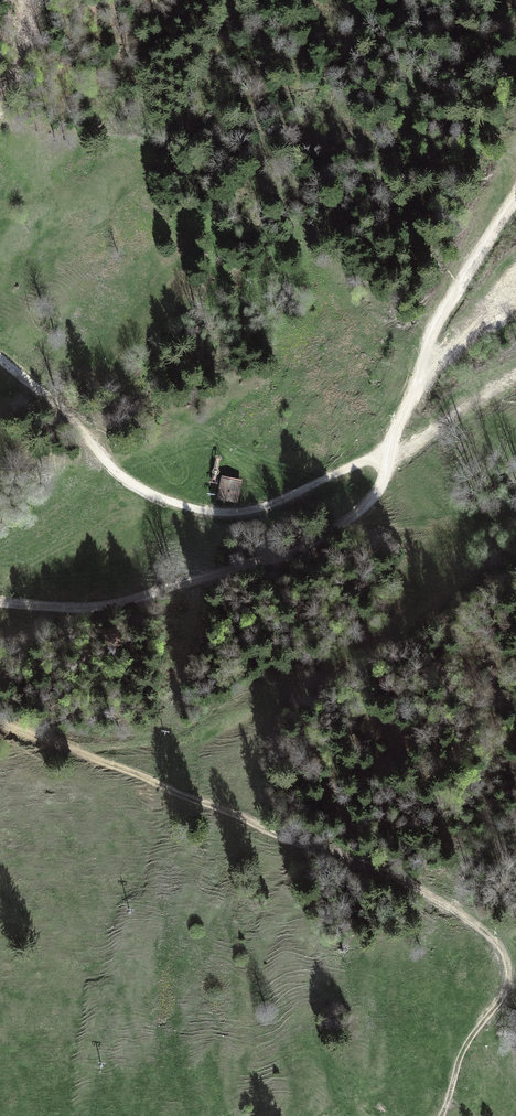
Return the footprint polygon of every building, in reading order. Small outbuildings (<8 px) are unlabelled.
[(218,498),(234,501),(238,482),(222,479),(218,498)] [(298,508),(309,505),(308,499),(296,502),(298,508)]
